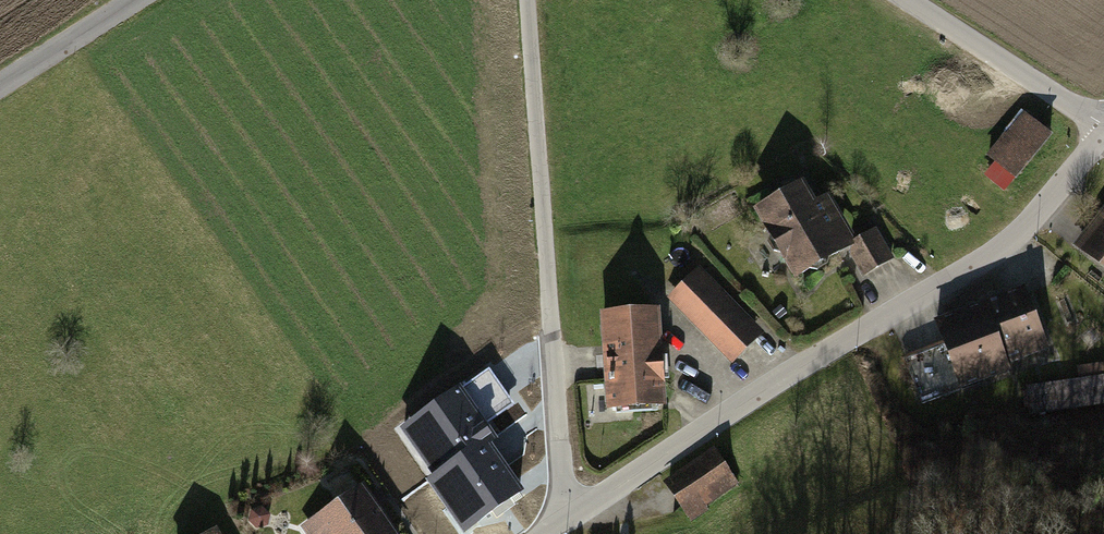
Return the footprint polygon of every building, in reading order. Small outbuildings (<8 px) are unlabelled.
[(1050,135),(1023,113),(989,155),(1016,177),(1050,135)] [(804,187),(758,215),(798,283),(846,255),(861,281),(899,258),(881,229),(857,242),(831,198),(816,207),(804,187)] [(1078,247),(1103,267),(1103,214),(1078,247)] [(699,267),(667,299),(733,364),(765,333),(699,267)] [(1025,287),(933,321),(959,391),(1012,372),(1009,365),(1048,350),(1025,287)] [(660,311),(600,314),(606,411),(666,407),(660,311)] [(488,368),(403,428),(437,475),(429,480),(467,533),(468,533),(527,493),(492,444),(497,440),(486,424),(514,405),(488,368)] [(1027,386),(1031,414),(1103,403),(1103,375),(1027,386)] [(715,448),(665,482),(691,521),(708,510),(706,505),(739,484),(715,448)] [(357,490),(295,530),(297,533),(386,533),(357,490)]
